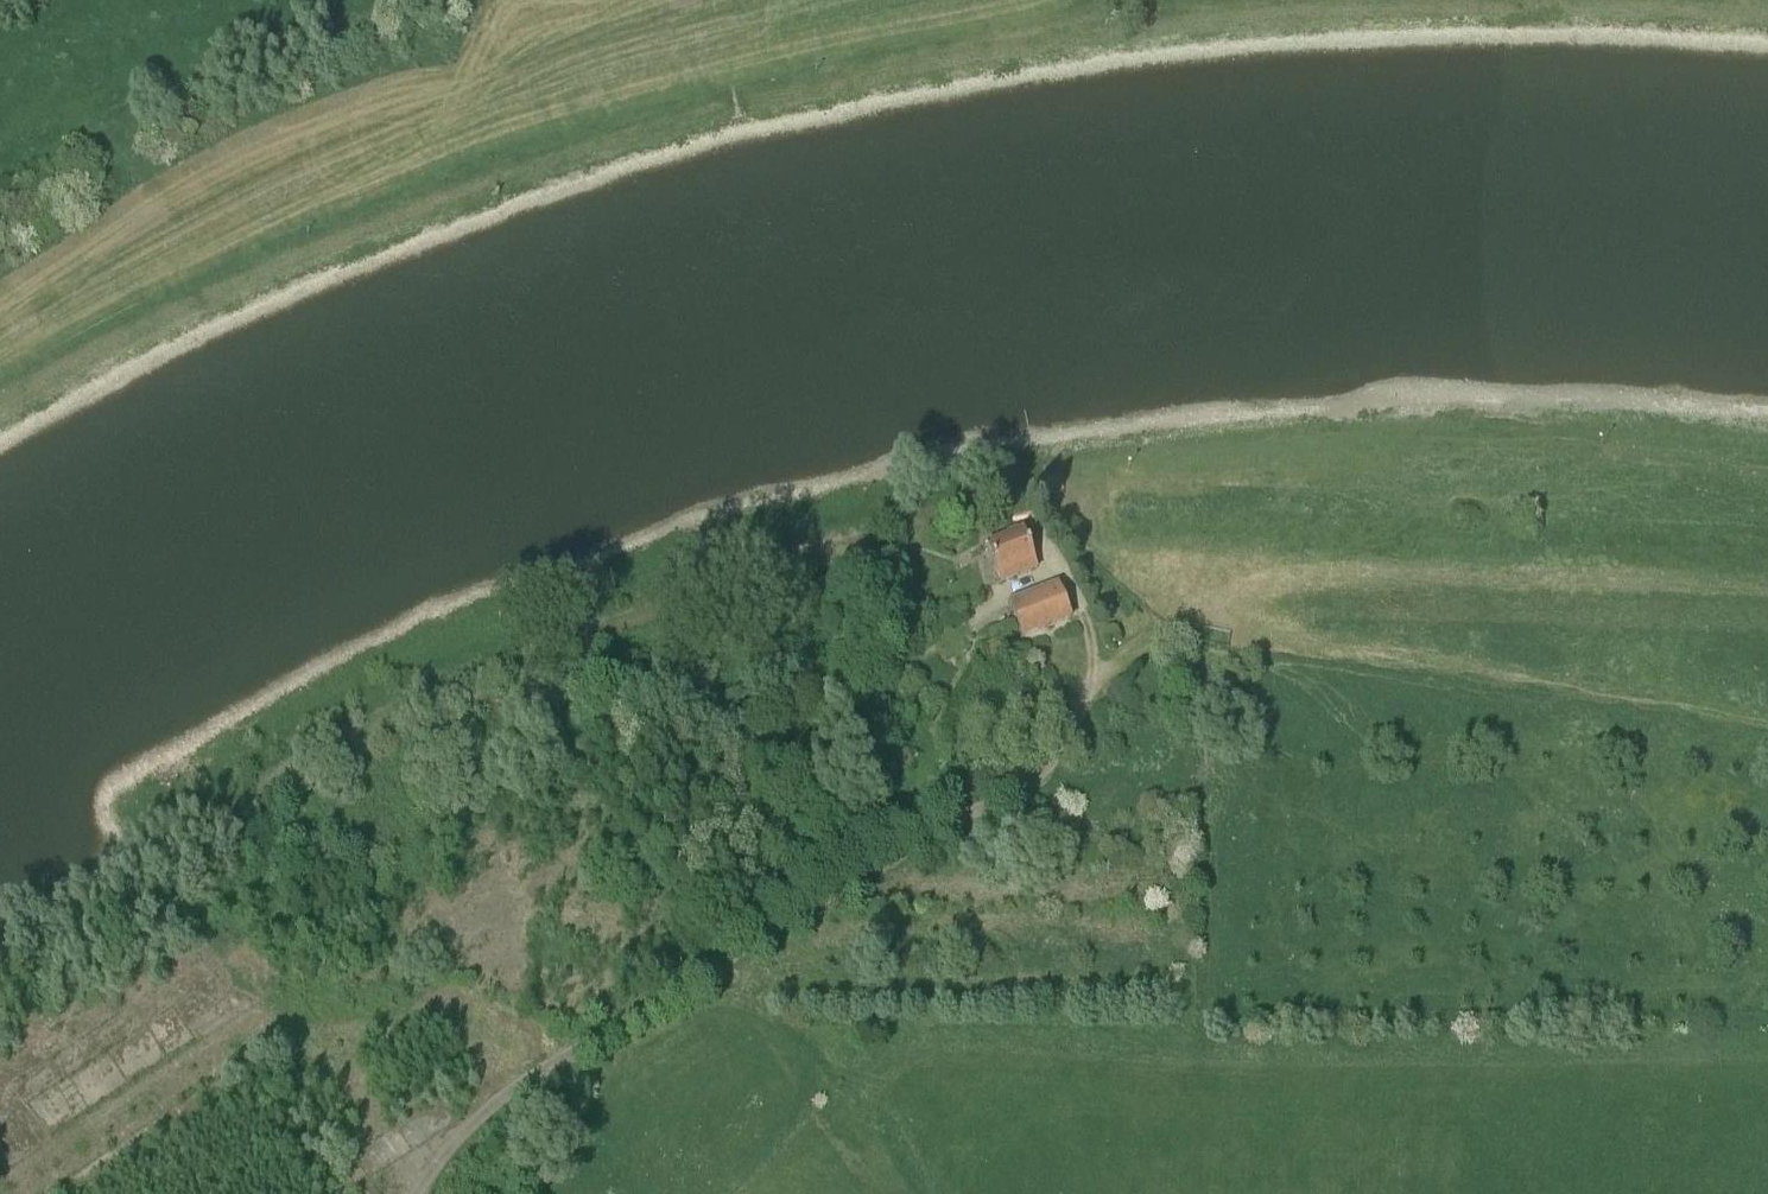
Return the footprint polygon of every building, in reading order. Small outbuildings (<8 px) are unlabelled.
[(1000,583),(1037,568),(1023,533),(986,547),(1000,583)] [(1022,638),(1072,618),(1058,584),(1009,603),(1022,638)]
